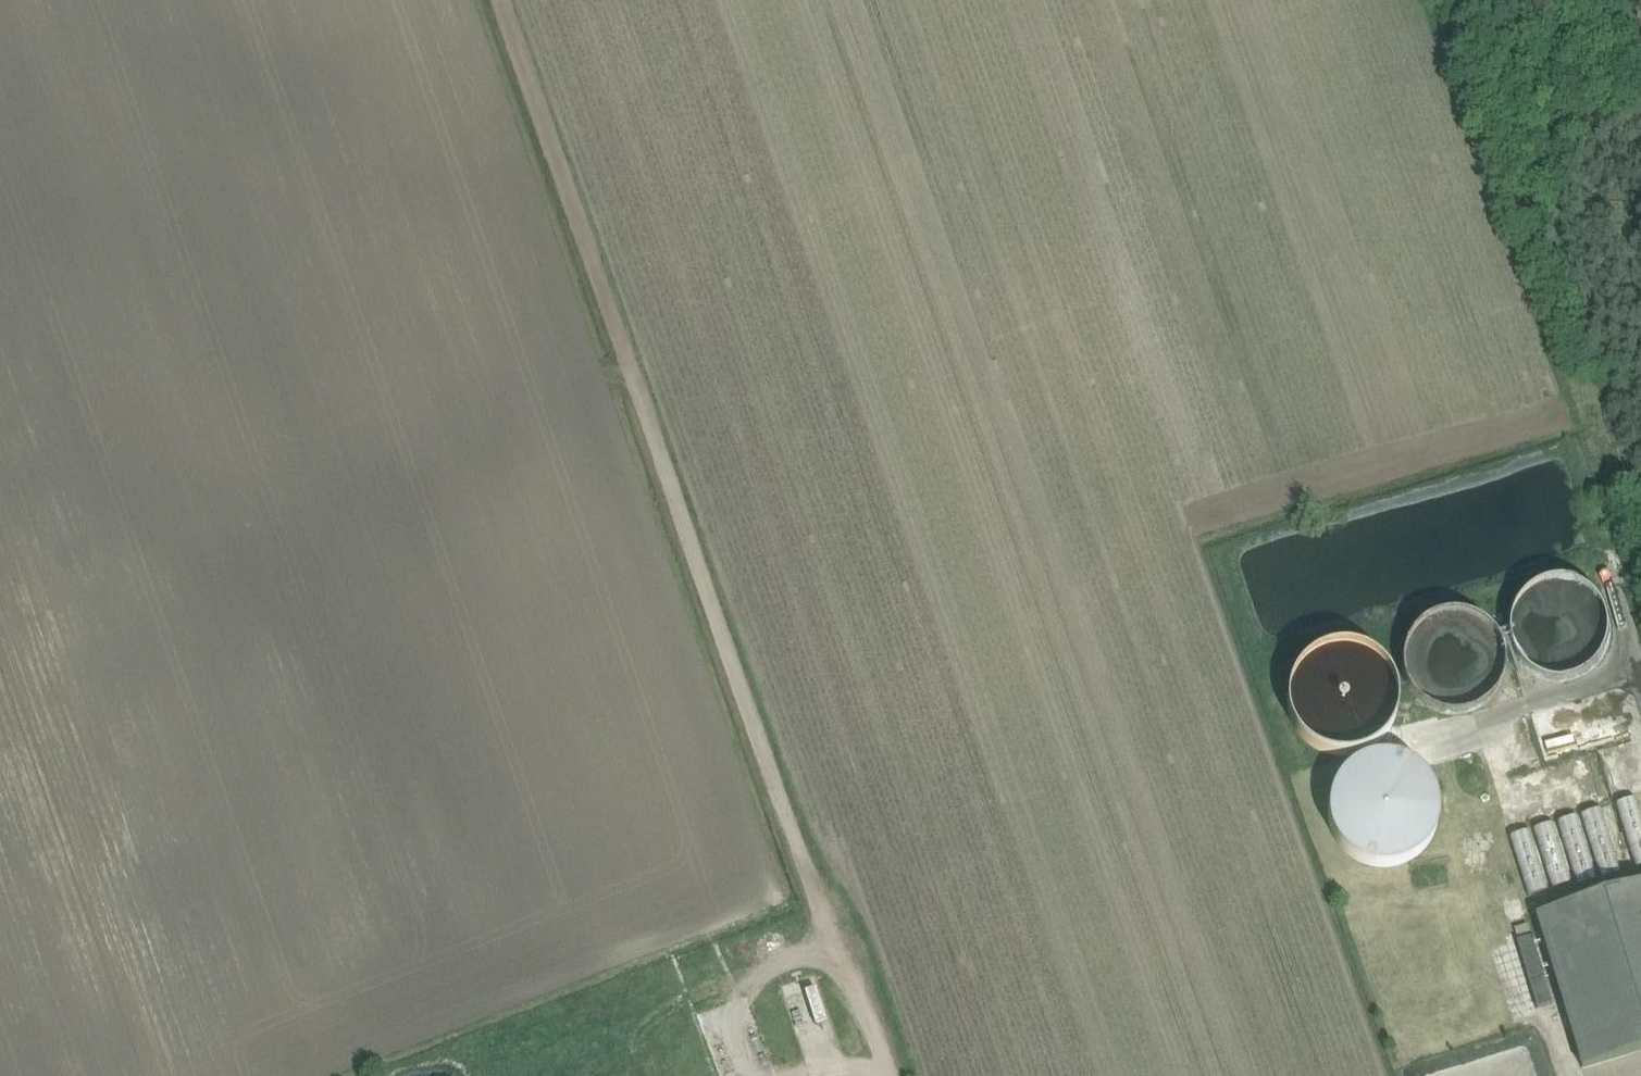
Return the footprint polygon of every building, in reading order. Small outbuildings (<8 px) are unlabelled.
[(1606,582),(1521,581),(1519,673),(1605,674),(1606,582)] [(1640,787),(1640,746),(1620,745),(1619,786),(1640,787)] [(1622,855),(1620,812),(1580,814),(1582,857),(1622,855)] [(1530,873),(1569,871),(1567,827),(1528,829),(1530,873)] [(1522,902),(1517,887),(1465,903),(1475,936),(1527,920),(1526,918),(1536,915),(1583,1068),(1640,1051),(1640,866),(1522,902)] [(1517,941),(1537,1008),(1552,1004),(1532,937),(1517,941)] [(1478,1074),(1498,1069),(1497,1063),(1480,1066),(1467,1064),(1421,1074),(1422,1075),(1497,1075),(1478,1074)]
